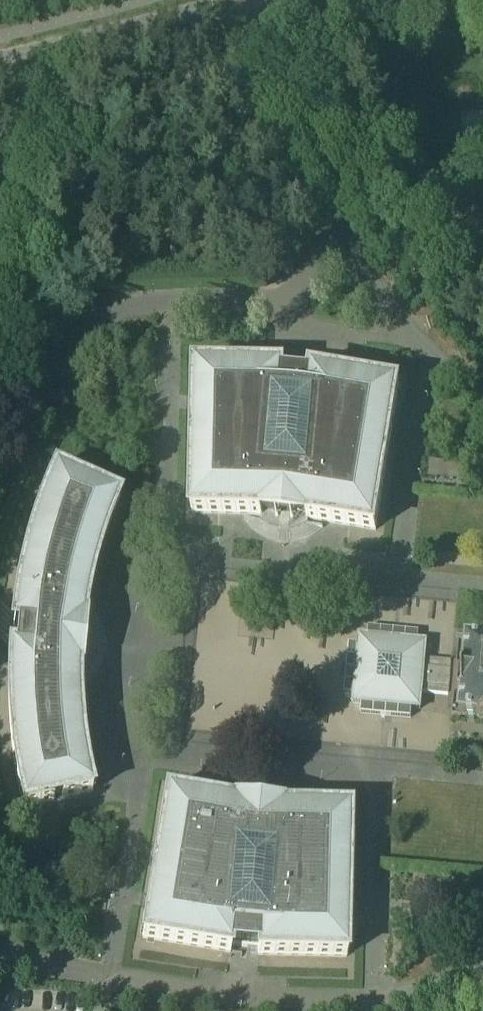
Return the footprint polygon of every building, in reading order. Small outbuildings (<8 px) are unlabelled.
[(439,287),(422,286),(421,300),(439,301),(439,287)] [(282,379),(282,371),(193,369),(190,516),(259,517),(260,517),(260,512),(306,516),(305,521),(306,521),(374,532),(397,387),(309,373),(308,381),(282,379)] [(67,397),(76,403),(85,388),(76,383),(67,397)] [(429,462),(428,479),(467,483),(469,465),(429,462)] [(16,667),(7,666),(7,676),(7,685),(7,694),(7,703),(8,712),(8,721),(9,731),(10,740),(11,749),(12,758),(13,767),(15,776),(16,785),(18,794),(20,803),(22,812),(52,805),(51,800),(60,798),(61,802),(91,795),(90,790),(88,782),(86,773),(85,765),(83,756),(82,748),(81,739),(80,731),(79,722),(79,713),(78,705),(78,696),(78,687),(78,679),(78,670),(78,669),(73,669),(78,623),(82,624),(82,623),(83,623),(84,616),(85,608),(87,599),(88,591),(90,583),(92,574),(94,566),(97,558),(99,550),(102,542),(105,534),(108,525),(111,518),(114,510),(118,502),(90,489),(88,494),(79,490),(81,485),(53,473),(49,480),(46,489),(42,497),(39,506),(36,515),(33,524),(30,532),(28,541),(25,550),(23,559),(21,568),(19,577),(17,586),(15,595),(13,604),(12,613),(21,615),(16,667)] [(451,709),(450,718),(478,720),(478,723),(482,724),(482,645),(457,642),(456,651),(451,650),(450,663),(424,660),(425,643),(417,643),(418,633),(367,629),(366,638),(358,637),(357,646),(348,645),(343,696),(352,696),(352,705),(360,706),(359,715),(410,720),(411,711),(419,711),(421,694),(446,697),(445,709),(451,709)] [(233,812),(234,807),(232,807),(165,796),(141,941),(229,955),(231,946),(257,949),(257,957),(346,959),(349,813),(280,811),(279,811),(279,816),(233,812)] [(413,910),(402,909),(401,926),(412,927),(413,910)]
